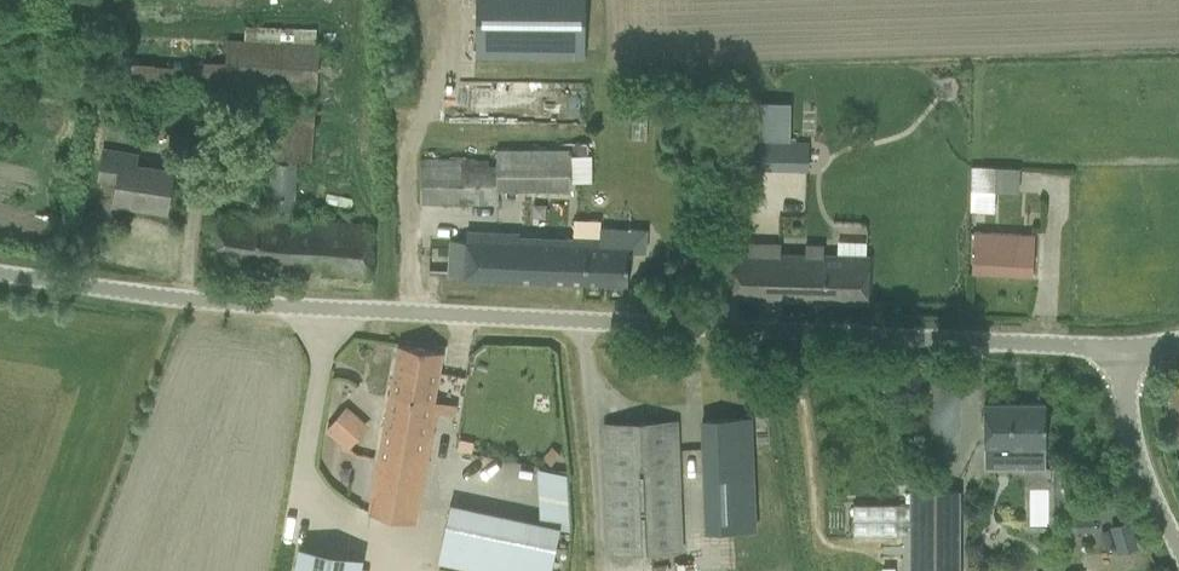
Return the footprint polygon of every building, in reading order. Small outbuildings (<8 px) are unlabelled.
[(585,59),(586,0),(477,0),(476,58),(585,59)] [(114,58),(112,77),(315,90),(315,87),(317,64),(318,45),(316,45),(318,29),(270,25),(269,30),(263,29),(263,30),(246,29),(245,40),(228,39),(227,47),(206,45),(205,57),(204,61),(196,61),(196,65),(114,58)] [(759,140),(789,141),(791,103),(761,102),(759,140)] [(210,233),(208,257),(310,269),(310,267),(324,268),(324,271),(369,276),(373,224),(349,222),(294,218),(298,163),(312,164),(317,107),(275,105),(270,166),(269,180),(270,180),(267,216),(213,212),(210,233)] [(755,172),(808,173),(809,146),(755,144),(755,172)] [(115,203),(134,206),(135,201),(167,206),(170,182),(172,171),(135,165),(137,153),(105,147),(104,154),(100,178),(118,181),(115,203)] [(420,201),(497,202),(497,189),(571,188),(571,150),(496,150),(496,166),(490,166),(490,159),(420,159),(420,201)] [(975,165),(973,207),(993,207),(994,189),(1017,190),(1018,167),(975,165)] [(465,277),(627,283),(629,251),(650,252),(651,230),(577,227),(576,235),(466,231),(466,240),(450,240),(449,274),(465,275),(465,277)] [(972,271),(1032,275),(1034,236),(1035,236),(1035,235),(974,231),(974,232),(975,232),(972,271)] [(732,273),(731,297),(868,301),(869,277),(870,255),(868,255),(837,254),(825,254),(825,244),(806,244),(806,254),(782,253),(782,242),(749,241),(748,257),(733,257),(732,273)] [(371,517),(415,524),(435,402),(434,401),(442,351),(399,344),(395,368),(371,517)] [(347,449),(370,423),(345,402),(323,429),(347,449)] [(984,403),(984,467),(1046,467),(1046,403),(984,403)] [(702,420),(706,532),(755,530),(750,419),(702,420)] [(604,424),(609,550),(681,547),(676,421),(604,424)] [(449,501),(438,564),(483,570),(552,570),(559,526),(563,527),(573,468),(544,463),(535,515),(449,501)] [(960,489),(914,489),(913,570),(959,570),(960,489)] [(1095,515),(1076,516),(1076,532),(1084,531),(1084,538),(1096,538),(1095,515)] [(292,570),(359,570),(361,553),(295,544),(292,570)]
